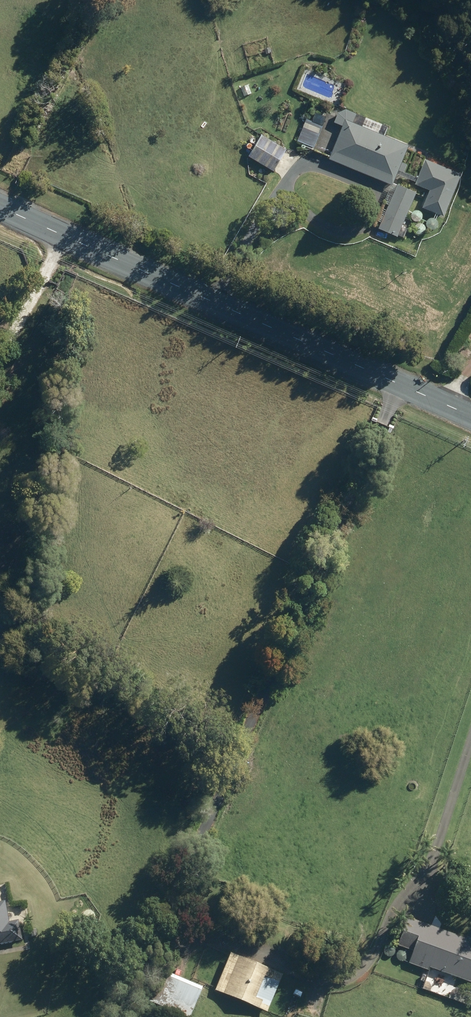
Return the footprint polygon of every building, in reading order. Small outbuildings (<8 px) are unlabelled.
[(385,128),(337,108),(331,124),(340,128),(326,161),(389,186),(395,172),(401,175),(405,166),(399,163),(406,147),(381,137),(385,128)] [(311,149),(320,127),(304,120),(295,143),(311,149)] [(270,172),(283,151),(258,137),(245,158),(270,172)] [(420,209),(441,218),(459,175),(422,161),(412,186),(427,192),(420,209)] [(400,228),(414,195),(395,187),(376,231),(395,239),(396,237),(401,239),(405,230),(400,228)] [(12,921),(8,900),(0,902),(0,945),(25,940),(22,919),(12,921)] [(470,980),(470,936),(470,935),(469,937),(411,917),(401,945),(416,950),(411,962),(431,970),(432,968),(458,978),(460,976),(470,980)] [(270,1011),(286,973),(234,951),(218,990),(270,1011)] [(194,1015),(207,985),(171,970),(158,999),(194,1015)] [(450,998),(470,1005),(470,991),(459,986),(453,990),(450,998)]
